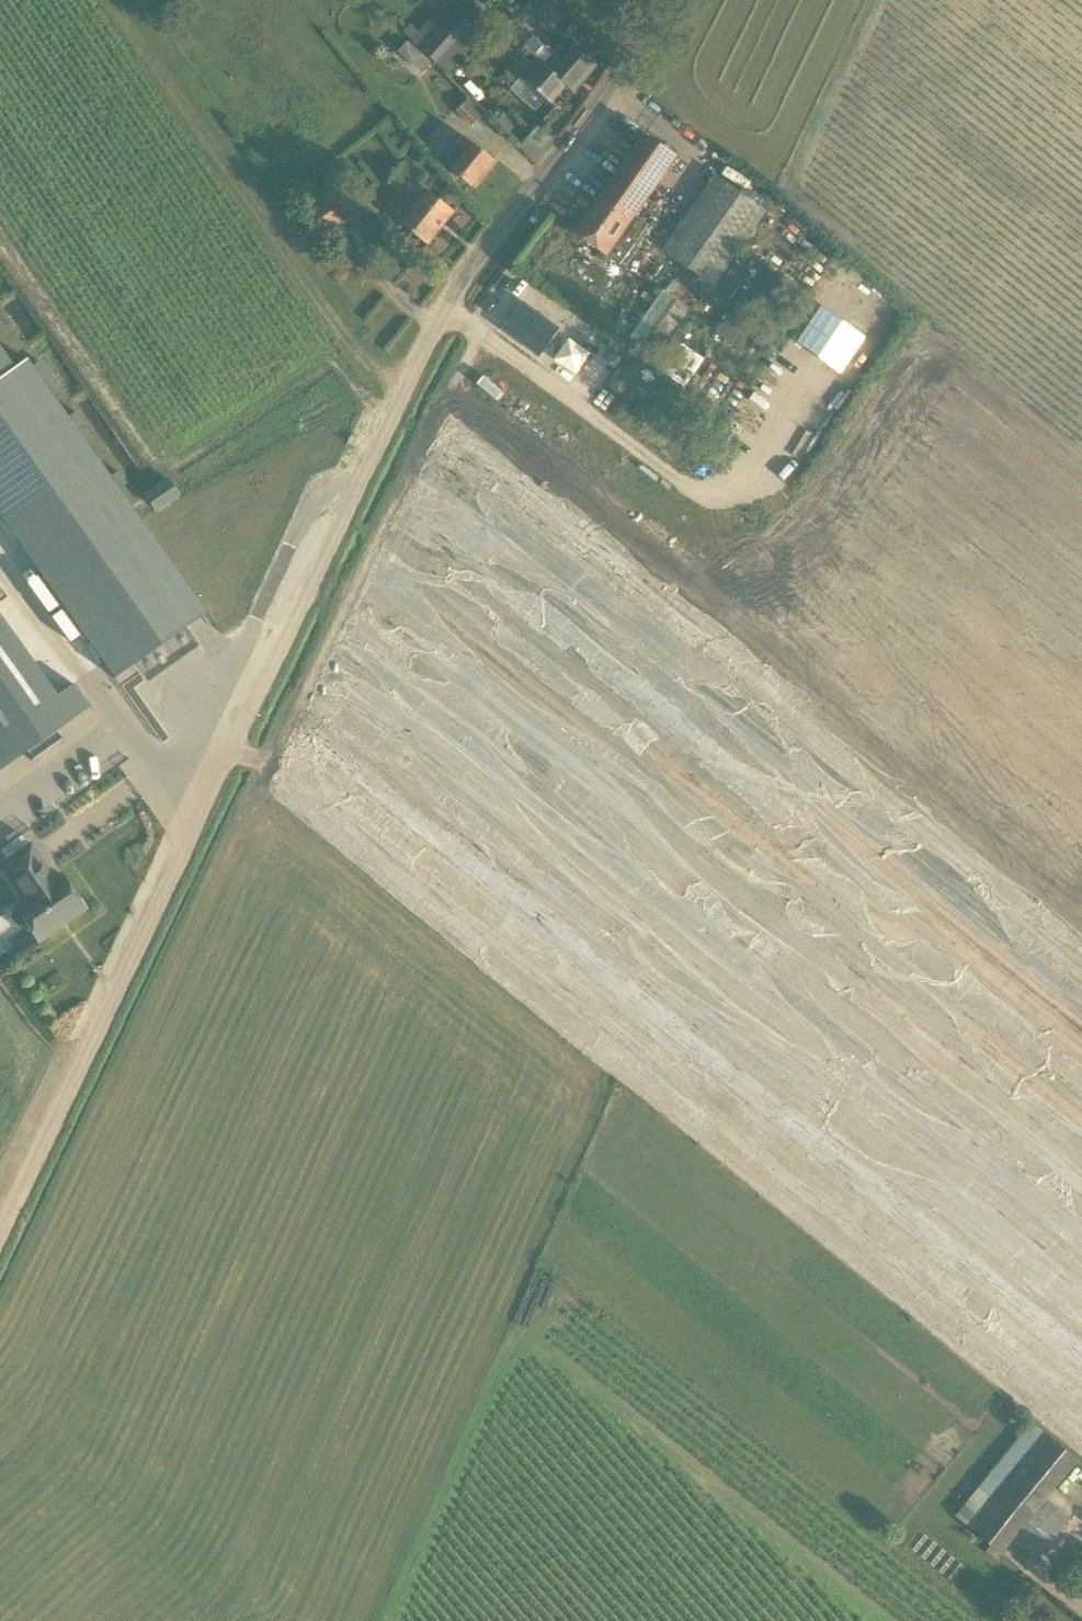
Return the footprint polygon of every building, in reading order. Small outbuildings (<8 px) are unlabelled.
[(411,40),(449,74),(475,45),(462,33),(478,14),(462,0),(451,0),(444,8),(442,6),(411,40)] [(550,33),(564,18),(545,0),(533,0),(521,13),(535,26),(538,22),(550,33)] [(542,62),(525,80),(550,102),(566,85),(574,92),(597,66),(562,35),(549,49),(554,54),(545,64),(542,62)] [(422,54),(413,64),(423,73),(432,63),(422,54)] [(458,108),(471,125),(485,113),(471,97),(458,108)] [(472,187),(494,160),(472,142),(471,143),(460,134),(451,145),(463,155),(451,170),(472,187)] [(646,134),(575,233),(619,264),(648,224),(634,215),(676,155),(646,134)] [(533,136),(523,143),(534,158),(544,151),(533,136)] [(427,244),(453,211),(418,183),(424,175),(405,160),(388,182),(417,206),(402,224),(427,244)] [(768,213),(717,177),(663,251),(714,288),(768,213)] [(327,195),(324,198),(309,178),(290,192),(325,239),(347,222),(327,195)] [(784,283),(761,269),(718,333),(740,348),(784,283)] [(658,357),(691,309),(663,290),(630,338),(658,357)] [(523,304),(504,329),(539,355),(540,356),(560,329),(550,322),(549,323),(532,310),(523,304)] [(113,678),(204,614),(205,613),(25,359),(13,368),(0,350),(0,518),(113,678)] [(40,362),(33,367),(54,397),(61,392),(40,362)] [(76,413),(69,418),(77,429),(84,424),(76,413)] [(118,472),(111,477),(118,488),(126,483),(118,472)] [(144,491),(156,510),(181,494),(170,475),(144,491)] [(27,751),(32,759),(30,760),(31,761),(63,739),(62,737),(61,738),(55,731),(89,707),(72,684),(55,696),(0,618),(0,770),(27,751)] [(178,639),(168,647),(175,658),(186,651),(178,639)] [(0,865),(0,867),(24,900),(14,907),(15,909),(10,913),(8,919),(13,927),(20,927),(25,923),(38,941),(59,927),(57,925),(68,917),(69,919),(85,908),(61,874),(52,881),(43,868),(46,867),(30,844),(0,865)] [(1002,1554),(1012,1542),(1037,1562),(1069,1521),(1046,1503),(1079,1462),(1031,1422),(956,1516),(1002,1554)]
